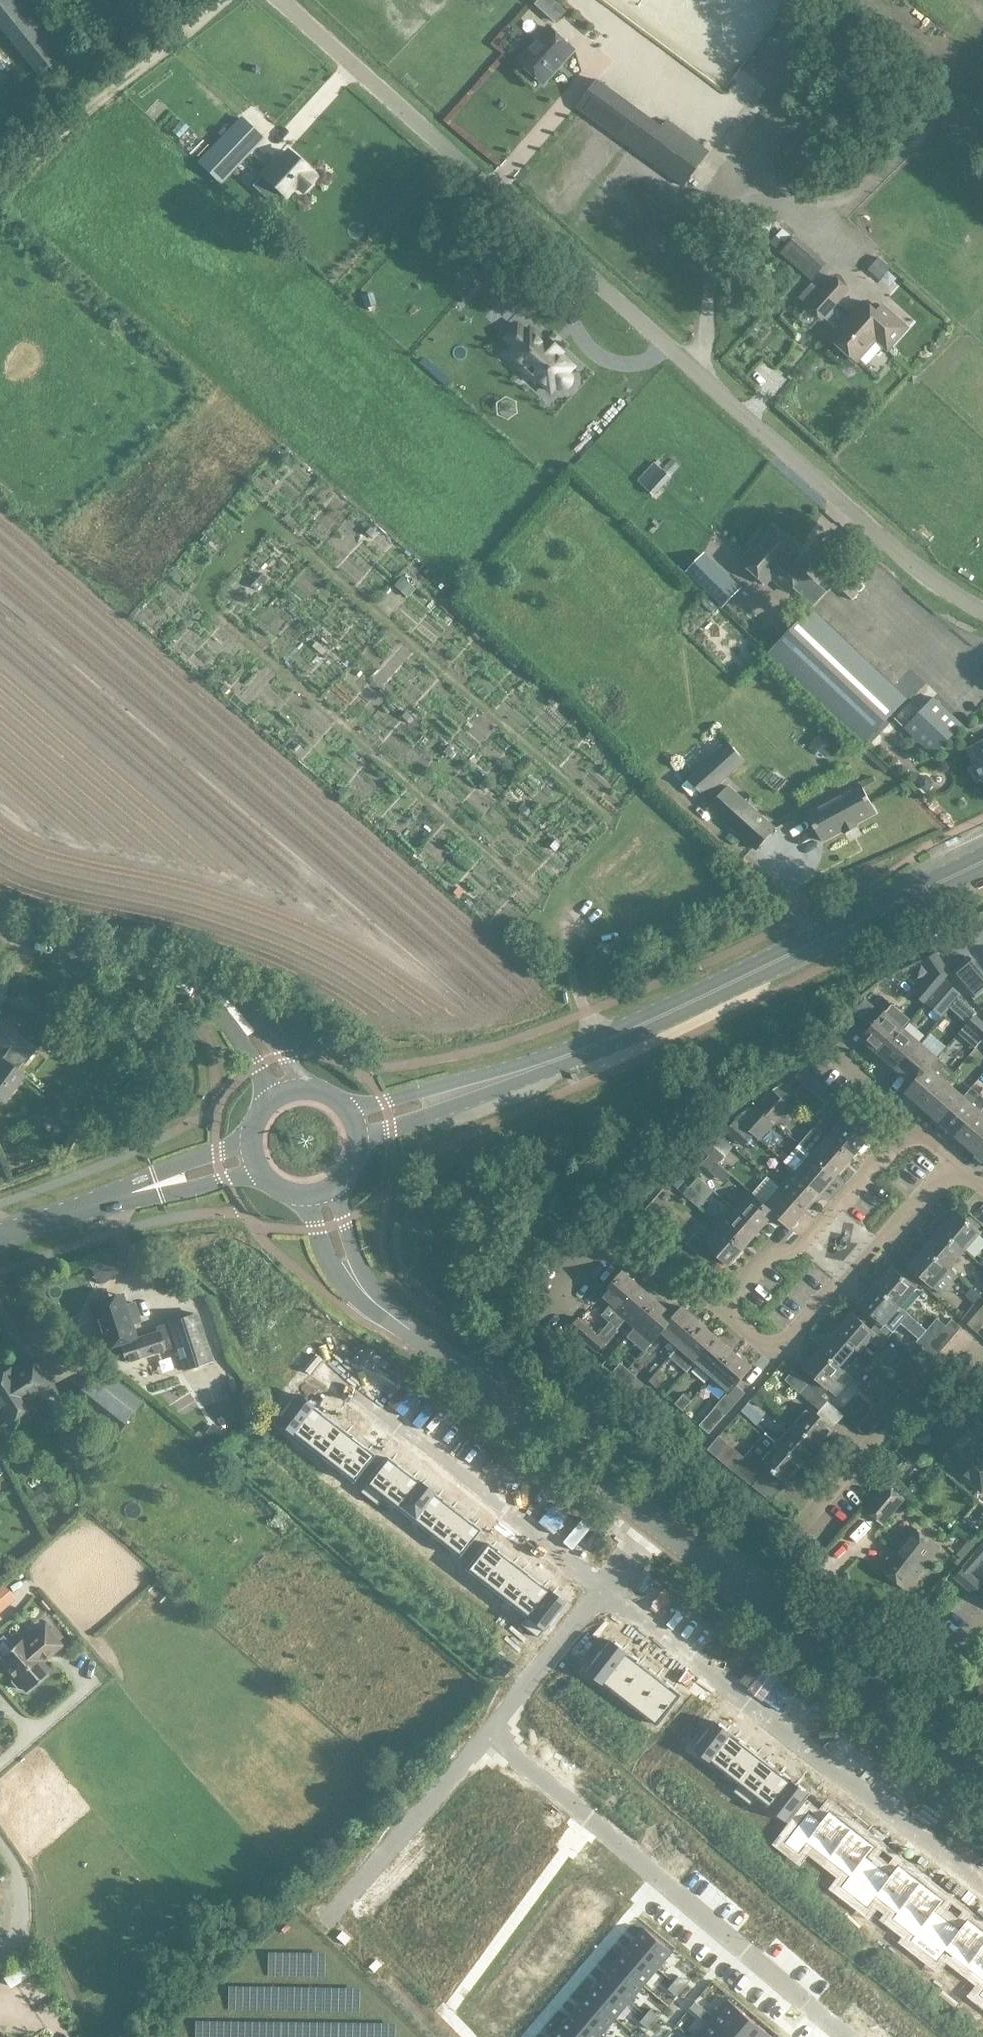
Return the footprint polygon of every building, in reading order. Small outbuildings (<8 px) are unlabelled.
[(72,49),(32,0),(0,0),(0,29),(37,75),(72,49)] [(555,0),(537,0),(534,2),(555,21),(566,10),(555,0)] [(549,28),(519,62),(543,83),(573,49),(549,28)] [(667,120),(662,126),(597,79),(576,107),(641,155),(684,186),(709,151),(667,120)] [(219,183),(263,138),(242,117),(198,162),(219,183)] [(260,174),(251,184),(274,205),(284,195),(285,196),(295,185),(302,191),(315,177),(308,171),(309,171),(288,151),(278,162),(275,159),(261,174),(260,174)] [(542,290),(524,274),(506,294),(524,310),(542,290)] [(836,277),(828,286),(841,298),(849,289),(836,277)] [(828,286),(809,307),(822,319),(841,298),(828,286)] [(864,302),(852,316),(877,339),(888,349),(907,328),(882,306),(876,313),(864,302)] [(857,361),(877,339),(852,316),(832,338),(857,361)] [(551,392),(556,387),(559,389),(563,389),(567,388),(570,386),(572,382),(572,379),(571,375),(569,372),(574,367),(560,354),(562,352),(547,339),(545,341),(531,328),(527,333),(518,325),(506,338),(515,346),(529,358),(523,366),(520,368),(535,381),(537,379),(551,392)] [(662,469),(656,475),(645,487),(653,495),(670,478),(662,469)] [(748,547),(752,550),(741,562),(766,584),(772,577),(788,592),(806,572),(789,558),(797,549),(773,527),(765,535),(761,532),(757,534),(753,538),(750,542),(748,547)] [(687,571),(723,606),(740,588),(704,554),(687,571)] [(402,581),(413,567),(402,559),(391,573),(402,581)] [(886,593),(893,585),(878,571),(871,579),(886,593)] [(850,584),(842,592),(857,607),(865,600),(850,584)] [(767,652),(864,744),(908,698),(811,606),(767,652)] [(962,723),(933,696),(904,728),(933,755),(962,723)] [(821,745),(837,726),(821,711),(804,731),(821,745)] [(969,750),(978,767),(973,770),(978,779),(982,776),(982,777),(982,742),(969,750)] [(729,743),(690,778),(706,795),(744,760),(729,743)] [(856,824),(876,813),(861,784),(807,813),(823,841),(843,830),(845,833),(858,826),(856,824)] [(728,786),(710,806),(758,848),(776,828),(728,786)] [(934,952),(922,961),(930,972),(942,963),(936,954),(934,952)] [(972,956),(954,972),(975,997),(982,990),(982,970),(972,956)] [(942,1017),(961,994),(945,980),(926,1003),(942,1017)] [(862,1039),(880,1054),(903,1027),(910,1019),(893,1004),(892,1004),(882,996),(852,1030),(862,1039)] [(977,1013),(960,998),(951,1008),(968,1023),(977,1013)] [(3,1046),(9,1050),(7,1054),(19,1064),(22,1060),(24,1062),(47,1032),(8,1003),(0,1013),(0,1043),(3,1046)] [(982,1040),(982,1022),(976,1015),(966,1026),(982,1040)] [(921,1042),(903,1027),(880,1054),(876,1059),(893,1074),(897,1069),(921,1042)] [(930,1066),(937,1058),(938,1057),(928,1048),(932,1043),(925,1037),(921,1042),(897,1069),(914,1084),(930,1066)] [(4,1101),(23,1076),(15,1070),(19,1064),(7,1054),(2,1060),(0,1062),(0,1098),(4,1101)] [(924,1108),(947,1081),(954,1073),(937,1058),(930,1066),(914,1084),(906,1093),(924,1108)] [(924,1108),(941,1123),(964,1096),(947,1081),(924,1108)] [(802,1107),(816,1117),(829,1098),(816,1089),(802,1107)] [(775,1121),(788,1105),(773,1092),(759,1108),(775,1121)] [(982,1111),(964,1096),(941,1123),(958,1139),(982,1111)] [(815,1128),(825,1137),(851,1160),(866,1142),(850,1128),(859,1119),(839,1102),(831,1111),(815,1128)] [(741,1124),(759,1139),(774,1121),(756,1106),(741,1124)] [(975,1153),(982,1144),(982,1110),(982,1111),(958,1139),(975,1153)] [(710,1119),(701,1127),(718,1145),(727,1136),(710,1119)] [(736,1122),(727,1131),(738,1140),(746,1131),(736,1122)] [(836,1177),(851,1160),(825,1137),(810,1154),(836,1177)] [(703,1150),(709,1156),(718,1164),(725,1156),(710,1142),(703,1150)] [(836,1177),(810,1154),(801,1146),(793,1154),(802,1163),(795,1171),(821,1194),(836,1177)] [(718,1164),(709,1156),(702,1163),(711,1172),(718,1164)] [(806,1211),(821,1194),(795,1171),(780,1188),(806,1211)] [(692,1203),(699,1195),(689,1186),(682,1194),(692,1203)] [(791,1229),(806,1211),(780,1188),(765,1205),(775,1214),(774,1215),(791,1229)] [(760,1231),(774,1215),(775,1214),(765,1205),(749,1190),(733,1208),(760,1231)] [(745,1248),(760,1231),(733,1208),(718,1225),(745,1248)] [(941,1229),(965,1251),(982,1232),(957,1210),(947,1221),(945,1219),(937,1228),(940,1230),(941,1229)] [(729,1266),(745,1248),(718,1225),(703,1243),(694,1235),(686,1244),(705,1261),(713,1252),(729,1266)] [(922,1246),(924,1248),(925,1247),(950,1269),(965,1251),(941,1229),(940,1230),(931,1239),(929,1238),(922,1246)] [(925,1247),(924,1248),(915,1258),(913,1255),(906,1263),(941,1294),(957,1276),(950,1269),(925,1247)] [(100,1282),(116,1273),(106,1257),(90,1266),(100,1282)] [(876,1285),(900,1307),(917,1288),(892,1267),(882,1277),(880,1275),(873,1283),(875,1285),(876,1285)] [(610,1323),(641,1287),(623,1272),(600,1298),(609,1306),(601,1315),(610,1323)] [(920,1340),(927,1331),(900,1307),(876,1285),(875,1285),(866,1296),(864,1294),(857,1301),(892,1332),(901,1323),(920,1340)] [(658,1302),(641,1287),(610,1323),(618,1329),(626,1321),(635,1329),(658,1302)] [(965,1295),(974,1303),(981,1296),(972,1288),(965,1295)] [(92,1310),(88,1311),(93,1325),(97,1324),(100,1333),(105,1348),(120,1344),(126,1362),(175,1347),(183,1370),(212,1361),(197,1314),(168,1324),(157,1327),(158,1331),(134,1339),(130,1326),(141,1322),(134,1302),(123,1306),(123,1305),(121,1300),(119,1293),(90,1302),(92,1310)] [(675,1317),(674,1316),(658,1302),(635,1329),(652,1344),(660,1335),(675,1317)] [(669,1357),(670,1358),(700,1324),(682,1307),(674,1316),(675,1317),(660,1335),(676,1349),(669,1357)] [(968,1324),(977,1333),(982,1326),(982,1307),(968,1324)] [(877,1327),(874,1331),(852,1312),(842,1323),(840,1321),(832,1329),(835,1332),(836,1331),(860,1353),(870,1341),(879,1349),(889,1337),(877,1327)] [(939,1318),(927,1331),(945,1347),(963,1327),(954,1319),(947,1326),(939,1318)] [(590,1346),(598,1336),(578,1319),(570,1329),(590,1346)] [(700,1324),(670,1358),(688,1373),(695,1365),(717,1338),(700,1324)] [(817,1347),(819,1349),(820,1349),(845,1371),(854,1379),(864,1368),(855,1359),(860,1353),(836,1331),(835,1332),(826,1341),(824,1339),(817,1347)] [(927,1367),(945,1347),(927,1331),(920,1340),(919,1341),(926,1348),(917,1358),(927,1367)] [(598,1336),(590,1346),(597,1353),(606,1343),(598,1336)] [(695,1365),(712,1380),(735,1354),(717,1338),(695,1365)] [(829,1389),(845,1371),(820,1349),(819,1349),(810,1359),(808,1357),(802,1365),(829,1389)] [(735,1354),(712,1380),(729,1395),(752,1368),(735,1354)] [(9,1369),(0,1375),(0,1412),(7,1423),(31,1407),(31,1406),(41,1399),(37,1393),(50,1385),(33,1359),(12,1373),(9,1369)] [(896,1384),(906,1392),(922,1374),(906,1359),(891,1376),(898,1382),(896,1384)] [(294,1363),(285,1375),(297,1384),(306,1372),(294,1363)] [(622,1380),(630,1370),(622,1363),(614,1373),(622,1380)] [(72,1397),(117,1431),(132,1411),(134,1413),(142,1401),(99,1368),(91,1378),(88,1377),(72,1397)] [(638,1377),(630,1370),(622,1380),(630,1387),(638,1377)] [(666,1380),(658,1373),(650,1382),(658,1389),(666,1380)] [(800,1393),(820,1410),(827,1402),(822,1397),(807,1384),(800,1393)] [(896,1384),(880,1403),(889,1411),(906,1392),(896,1384)] [(296,1394),(275,1421),(291,1433),(312,1407),(296,1394)] [(703,1420),(718,1402),(709,1395),(694,1412),(703,1420)] [(684,1412),(692,1403),(684,1396),(676,1405),(684,1412)] [(889,1411),(880,1403),(872,1412),(882,1420),(889,1411)] [(741,1412),(750,1420),(757,1412),(747,1404),(741,1412)] [(808,1405),(799,1416),(791,1408),(783,1417),(792,1424),(819,1448),(835,1429),(808,1405)] [(831,1411),(844,1425),(850,1419),(837,1405),(831,1411)] [(312,1407),(291,1433),(306,1445),(327,1418),(312,1407)] [(700,1426),(710,1435),(727,1416),(717,1407),(700,1426)] [(936,1451),(982,1490),(982,1456),(973,1448),(982,1436),(982,1428),(967,1414),(959,1423),(951,1417),(936,1435),(944,1442),(936,1451)] [(327,1418),(306,1445),(321,1457),(342,1430),(327,1418)] [(213,1450),(225,1433),(213,1423),(200,1441),(213,1450)] [(792,1424),(777,1441),(768,1433),(767,1434),(803,1466),(819,1448),(792,1424)] [(342,1430),(321,1457),(336,1469),(357,1442),(342,1430)] [(803,1466),(767,1434),(734,1471),(754,1488),(771,1469),(787,1484),(803,1466)] [(357,1442),(336,1469),(352,1481),(373,1455),(357,1442)] [(268,1444),(263,1450),(272,1458),(277,1452),(268,1444)] [(277,1452),(272,1458),(281,1465),(286,1459),(277,1452)] [(387,1458),(360,1492),(377,1505),(383,1497),(381,1496),(402,1470),(387,1458)] [(297,1469),(292,1475),(301,1483),(306,1477),(297,1469)] [(402,1470),(381,1496),(383,1497),(397,1508),(417,1482),(402,1470)] [(306,1477),(301,1483),(310,1490),(315,1484),(306,1477)] [(417,1482),(397,1508),(412,1520),(432,1493),(417,1482)] [(885,1483),(864,1508),(884,1525),(905,1500),(885,1483)] [(39,1487),(27,1495),(34,1505),(46,1498),(39,1487)] [(432,1493),(412,1520),(427,1532),(448,1505),(432,1493)] [(329,1496),(324,1502),(333,1510),(338,1504),(329,1496)] [(563,1514),(565,1502),(552,1500),(550,1512),(563,1514)] [(448,1505),(427,1532),(442,1544),(463,1517),(448,1505)] [(352,1516),(347,1521),(356,1529),(361,1523),(352,1516)] [(463,1517),(442,1544),(458,1556),(479,1530),(463,1517)] [(361,1523),(356,1529),(364,1537),(370,1531),(361,1523)] [(911,1527),(879,1568),(907,1590),(939,1549),(911,1527)] [(381,1541),(376,1547),(385,1554),(390,1548),(381,1541)] [(982,1558),(982,1541),(974,1552),(982,1559),(982,1558)] [(487,1543),(466,1570),(481,1582),(502,1555),(487,1543)] [(390,1548),(385,1554),(394,1562),(399,1556),(390,1548)] [(982,1559),(974,1552),(954,1577),(977,1595),(982,1588),(982,1584),(970,1574),(982,1559)] [(502,1555),(481,1582),(497,1594),(517,1567),(502,1555)] [(410,1565),(405,1571),(414,1579),(419,1573),(410,1565)] [(517,1567),(497,1594),(512,1605),(532,1579),(517,1567)] [(419,1573),(414,1579),(423,1587),(428,1581),(419,1573)] [(532,1579),(512,1605),(527,1617),(548,1591),(532,1579)] [(2,1584),(0,1587),(0,1605),(12,1595),(2,1584)] [(527,1617),(521,1625),(537,1637),(543,1629),(543,1630),(564,1603),(548,1591),(527,1617)] [(452,1601),(447,1607),(456,1614),(461,1608),(452,1601)] [(461,1608),(456,1614),(465,1622),(470,1616),(461,1608)] [(40,1660),(44,1657),(46,1658),(61,1645),(44,1626),(25,1643),(21,1639),(0,1657),(0,1660),(14,1676),(11,1678),(11,1681),(17,1688),(21,1689),(23,1687),(26,1691),(49,1671),(40,1660)] [(481,1626),(476,1632),(485,1639),(490,1633),(481,1626)] [(490,1633),(485,1639),(494,1647),(499,1641),(490,1633)] [(612,1641),(588,1671),(606,1685),(629,1654),(612,1641)] [(513,1653),(508,1659),(517,1666),(522,1660),(513,1653)] [(629,1654),(606,1685),(623,1698),(646,1668),(629,1654)] [(646,1668),(623,1698),(639,1711),(663,1681),(646,1668)] [(663,1681),(639,1711),(657,1725),(681,1695),(663,1681)] [(578,1707),(573,1713),(579,1718),(584,1712),(578,1707)] [(584,1712),(579,1718),(585,1724),(590,1718),(584,1712)] [(716,1722),(695,1748),(711,1760),(731,1734),(716,1722)] [(731,1734),(711,1760),(726,1772),(747,1746),(731,1734)] [(611,1735),(606,1741),(612,1746),(617,1740),(611,1735)] [(617,1740),(612,1746),(618,1751),(623,1745),(617,1740)] [(747,1746),(726,1772),(740,1784),(741,1784),(762,1758),(747,1746)] [(740,1784),(735,1791),(751,1804),(757,1797),(756,1796),(777,1769),(762,1758),(741,1784),(740,1784)] [(777,1769),(756,1796),(757,1797),(771,1808),(792,1781),(777,1769)] [(792,1781),(771,1808),(788,1820),(808,1794),(792,1781)] [(497,1789),(471,1820),(485,1833),(512,1802),(497,1789)] [(674,1789),(669,1795),(678,1803),(683,1797),(674,1789)] [(683,1797),(678,1803),(687,1810),(692,1804),(683,1797)] [(512,1802),(485,1833),(502,1847),(528,1816),(512,1802)] [(784,1843),(778,1850),(788,1858),(794,1850),(798,1854),(807,1843),(828,1860),(852,1828),(829,1810),(821,1821),(808,1811),(784,1842),(784,1843)] [(703,1814),(698,1820),(707,1827),(712,1821),(703,1814)] [(528,1816),(502,1847),(515,1859),(516,1859),(543,1828),(528,1816)] [(712,1821),(707,1827),(716,1835),(721,1829),(712,1821)] [(852,1828),(828,1860),(849,1876),(840,1887),(845,1890),(839,1898),(848,1905),(879,1866),(867,1857),(875,1846),(852,1828)] [(732,1839),(727,1845),(736,1852),(742,1846),(732,1839)] [(742,1846),(736,1852),(746,1860),(751,1854),(742,1846)] [(879,1866),(848,1905),(857,1912),(863,1904),(868,1908),(876,1897),(896,1913),(897,1914),(922,1882),(899,1864),(890,1875),(879,1866)] [(480,1874),(474,1881),(483,1889),(490,1882),(480,1874)] [(896,1913),(892,1919),(913,1936),(909,1941),(914,1944),(908,1952),(917,1959),(948,1920),(936,1911),(944,1900),(922,1882),(897,1914),(896,1913)] [(917,1959),(926,1966),(932,1958),(936,1962),(945,1951),(966,1968),(982,1946),(982,1930),(968,1918),(959,1929),(948,1920),(917,1959)] [(645,1928),(630,1945),(658,1969),(673,1952),(645,1928)] [(422,1949),(421,1950),(452,1976),(465,1961),(435,1934),(422,1949)] [(416,1944),(401,1962),(437,1993),(452,1976),(421,1950),(422,1949),(416,1944)] [(630,1945),(616,1962),(644,1985),(658,1969),(630,1945)] [(966,1968),(982,1981),(982,1946),(966,1968)] [(616,1962),(602,1978),(630,2002),(644,1985),(616,1962)] [(679,1976),(674,1982),(682,1990),(688,1983),(679,1976)] [(602,1978),(588,1995),(616,2018),(630,2002),(602,1978)] [(674,1982),(668,1989),(677,1996),(682,1990),(674,1982)] [(48,1987),(32,1995),(51,2036),(72,2036),(48,1987)] [(588,1995),(574,2011),(602,2035),(616,2018),(588,1995)] [(710,2019),(731,2036),(735,2036),(751,2018),(728,1999),(710,2019)] [(696,2001),(690,2008),(699,2015),(704,2009),(696,2001)] [(651,2009),(646,2015),(654,2022),(660,2016),(651,2009)] [(704,2009),(699,2015),(708,2022),(713,2016),(704,2009)] [(560,2027),(571,2036),(600,2036),(602,2035),(574,2011),(560,2027)] [(646,2015),(641,2022),(649,2029),(654,2022),(646,2015)] [(735,2036),(773,2036),(751,2018),(735,2036)] [(695,2036),(731,2036),(710,2019),(695,2036)] [(552,2036),(571,2036),(560,2027),(552,2036)]
